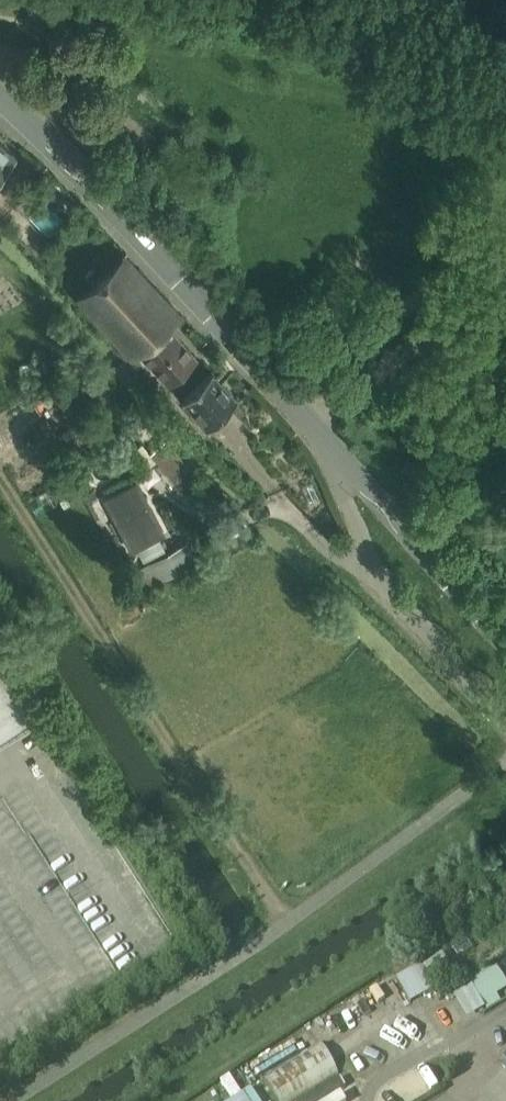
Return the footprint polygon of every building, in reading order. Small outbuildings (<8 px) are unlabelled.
[(0,144),(0,181),(18,159),(0,144)] [(184,316),(128,253),(79,300),(109,334),(105,337),(110,342),(114,339),(136,363),(146,353),(171,380),(197,356),(172,328),(184,316)] [(47,384),(65,380),(63,372),(68,371),(67,365),(68,365),(67,358),(54,360),(56,367),(44,370),(47,384)] [(213,371),(184,397),(209,425),(238,399),(213,371)] [(168,438),(152,452),(183,488),(199,475),(168,438)] [(164,533),(138,484),(108,499),(134,549),(164,533)] [(94,489),(84,495),(88,503),(99,498),(94,489)] [(440,957),(422,970),(432,984),(450,971),(440,957)] [(432,992),(418,967),(417,967),(413,959),(392,972),(396,980),(394,981),(409,1006),(432,992)] [(262,1079),(275,1100),(296,1100),(338,1075),(319,1044),(262,1079)]
